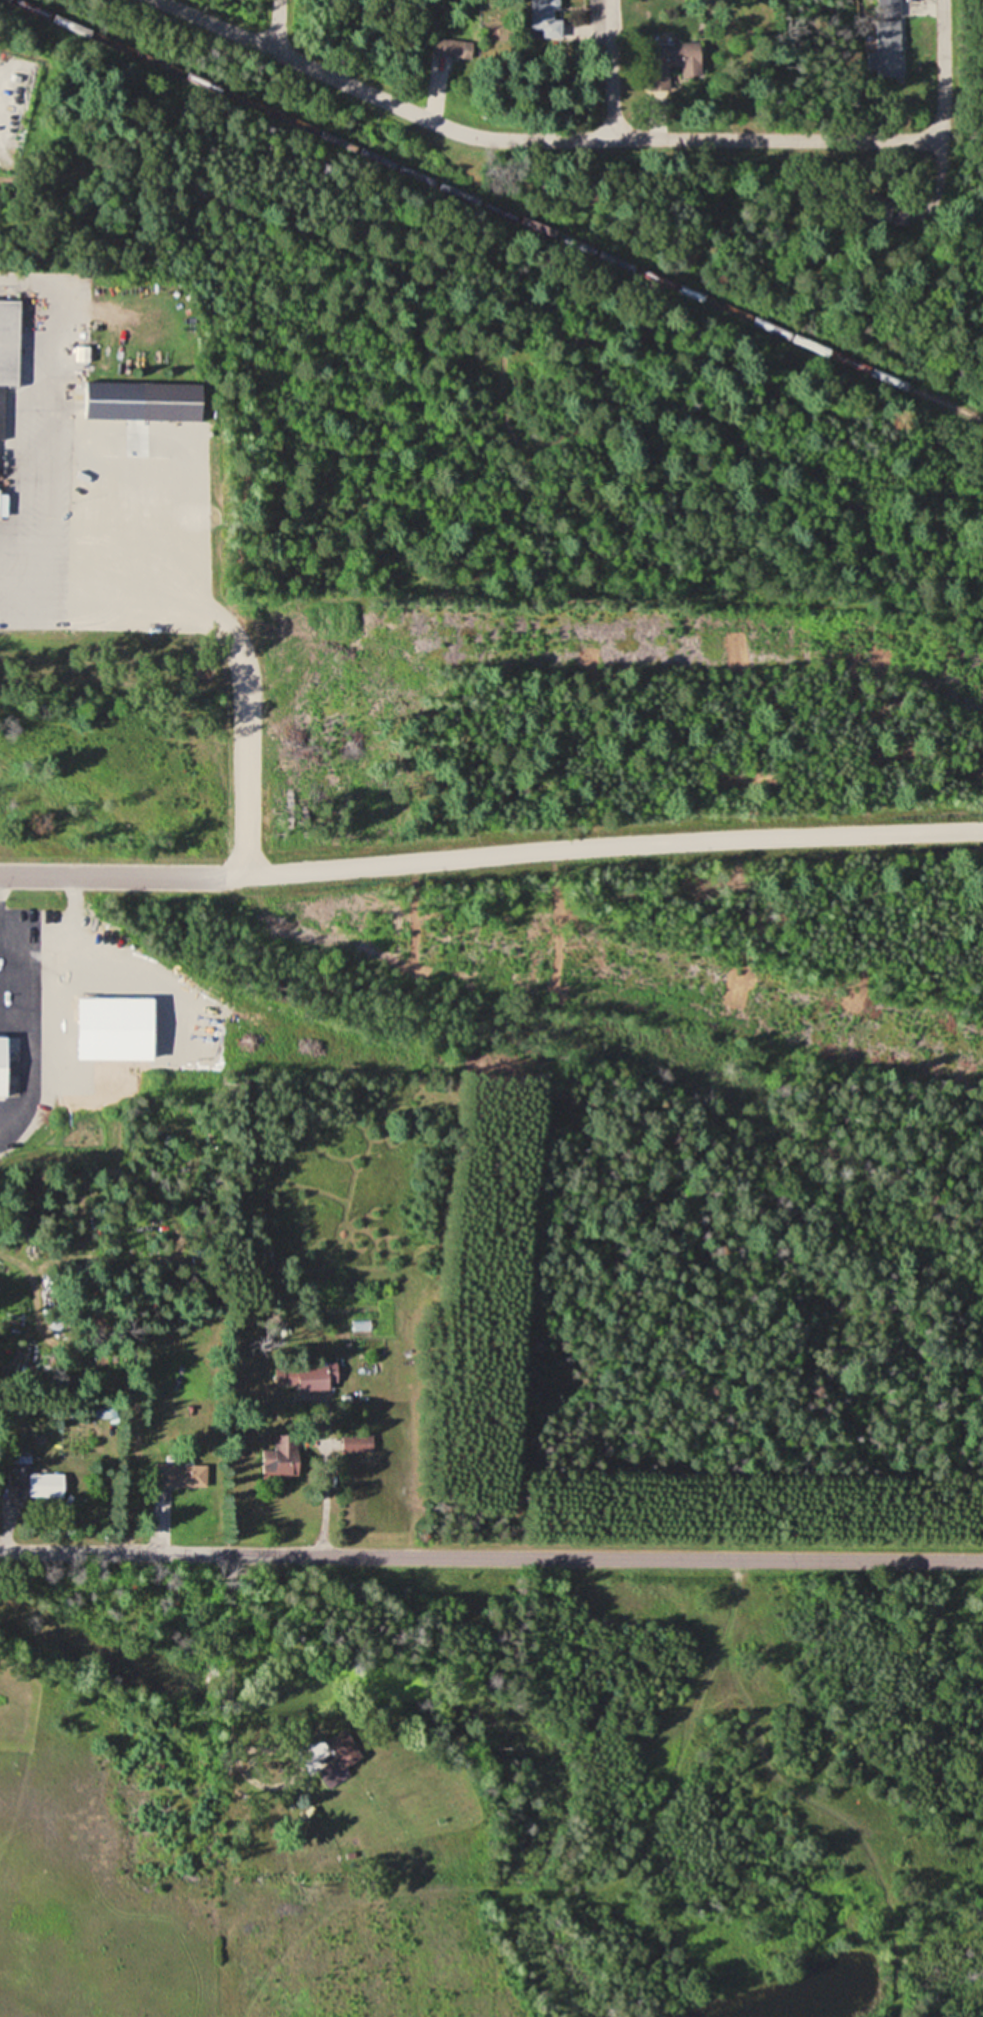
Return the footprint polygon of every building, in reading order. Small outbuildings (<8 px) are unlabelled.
[(531,38),(561,38),(561,0),(531,0),(531,38)] [(877,51),(868,51),(868,74),(901,74),(900,0),(877,0),(877,51)] [(432,55),(471,62),(475,43),(435,36),(432,55)] [(648,43),(648,93),(669,94),(669,75),(698,75),(698,44),(648,43)] [(0,299),(0,440),(3,440),(4,385),(18,385),(19,299),(0,299)] [(201,422),(202,385),(85,383),(84,420),(201,422)] [(337,1383),(337,1363),(297,1363),(297,1391),(331,1391),(331,1383),(337,1383)] [(276,1477),(276,1455),(264,1455),(264,1477),(276,1477)] [(207,1464),(155,1463),(155,1488),(206,1488),(207,1464)] [(64,1475),(29,1475),(29,1498),(64,1498),(64,1475)] [(350,1777),(345,1767),(362,1759),(349,1732),(328,1742),(337,1760),(318,1769),(327,1788),(350,1777)]
